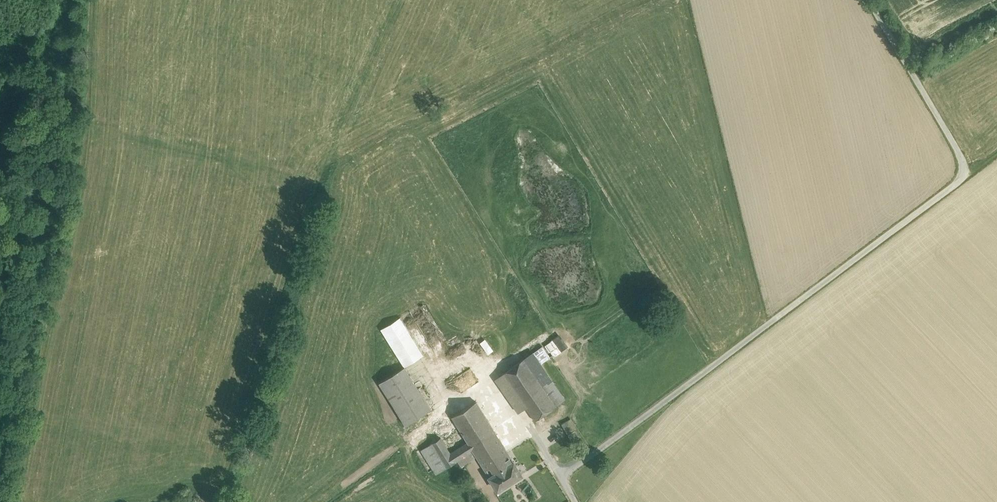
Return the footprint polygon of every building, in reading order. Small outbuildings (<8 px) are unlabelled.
[(381,329),(405,366),(424,354),(400,317),(381,329)] [(562,350),(568,346),(560,334),(553,338),(562,350)] [(531,353),(545,373),(556,366),(542,346),(531,353)] [(538,378),(524,358),(503,373),(526,407),(536,420),(557,405),(538,378)] [(405,366),(380,382),(393,404),(419,388),(405,366)] [(526,407),(503,373),(495,378),(519,412),(526,407)] [(564,400),(545,373),(538,378),(557,405),(564,400)] [(419,388),(393,404),(406,424),(431,409),(419,388)] [(504,445),(477,401),(453,416),(469,441),(474,450),(477,456),(480,460),(504,445)] [(571,419),(562,424),(568,434),(577,429),(571,419)] [(469,441),(451,453),(441,437),(433,443),(447,466),(458,460),(474,450),(469,441)] [(447,466),(433,443),(422,450),(436,473),(447,466)] [(504,445),(480,460),(490,476),(498,490),(522,474),(514,461),(504,445)] [(474,450),(458,460),(461,466),(477,456),(474,450)]
